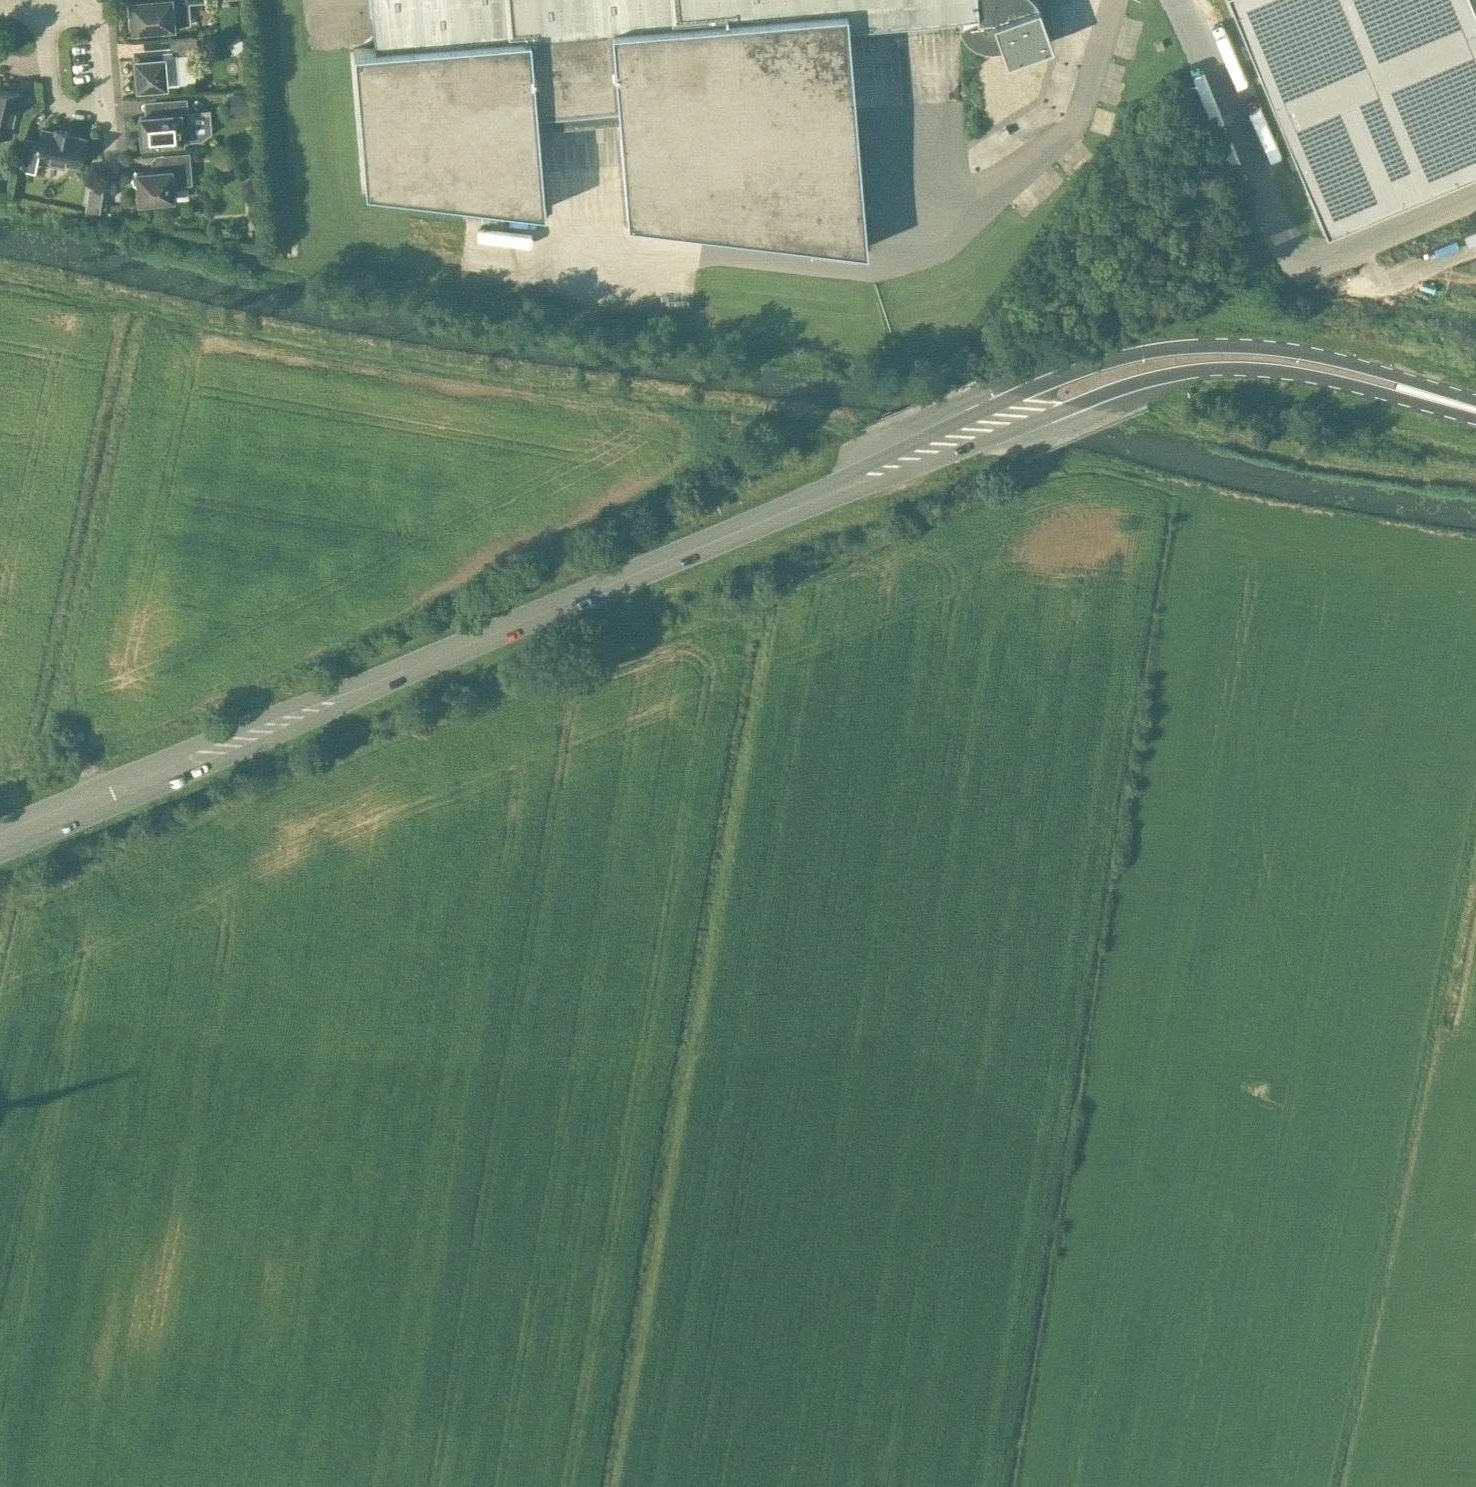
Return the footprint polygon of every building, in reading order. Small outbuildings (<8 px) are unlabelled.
[(190,0),(131,0),(132,15),(129,17),(130,25),(133,27),(133,29),(173,25),(171,2),(190,0)] [(847,25),(976,14),(977,19),(961,25),(962,28),(965,33),(966,36),(969,39),(972,42),(976,45),(980,46),(985,48),(989,48),(992,48),(994,48),(997,62),(1044,52),(1036,12),(1035,9),(1032,5),(1030,0),(1029,0),(371,0),(375,46),(353,48),(365,187),(544,209),(536,124),(618,117),(627,219),(866,248),(847,25)] [(1331,226),(1475,166),(1475,0),(1237,0),(1331,226)] [(138,86),(166,84),(196,82),(193,52),(198,52),(196,36),(170,38),(171,50),(163,51),(163,49),(147,50),(148,58),(136,59),(138,86)] [(1204,64),(1191,67),(1205,118),(1217,115),(1204,64)] [(19,93),(0,89),(0,132),(10,135),(19,93)] [(140,134),(140,136),(141,144),(150,144),(150,142),(183,139),(180,120),(188,119),(186,96),(163,98),(165,112),(140,114),(141,127),(141,130),(140,132),(140,134)] [(1093,130),(1112,132),(1115,111),(1096,108),(1093,130)] [(83,141),(84,137),(70,134),(71,131),(57,128),(56,131),(42,128),(40,140),(27,137),(21,164),(35,167),(38,155),(49,157),(48,162),(65,166),(66,161),(78,164),(80,155),(83,156),(86,141),(83,141)] [(173,183),(191,181),(188,153),(164,155),(165,168),(137,171),(134,174),(134,181),(138,184),(140,200),(174,197),(173,183)] [(83,210),(98,211),(99,187),(85,186),(83,210)]
